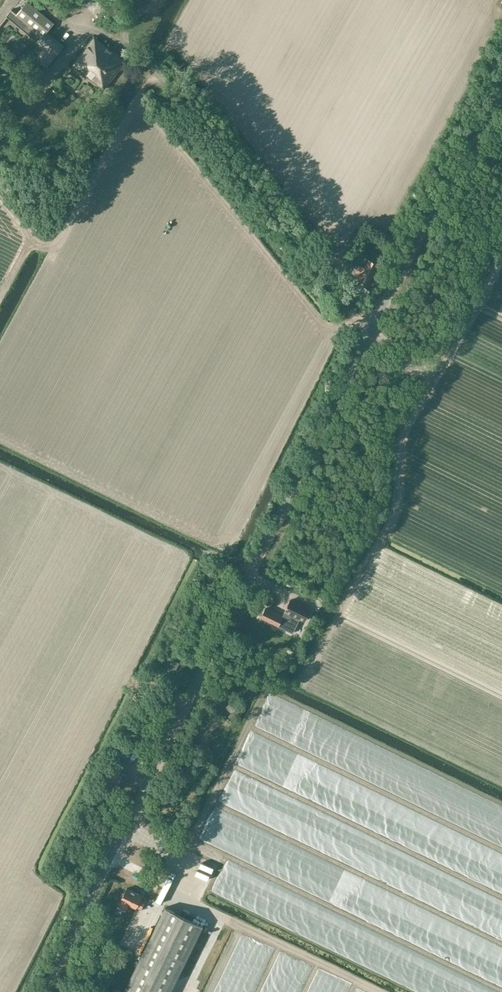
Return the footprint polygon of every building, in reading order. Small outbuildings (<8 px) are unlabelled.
[(12,9),(6,16),(43,46),(35,56),(46,65),(54,56),(63,45),(47,31),(54,22),(27,0),(16,13),(12,9)] [(79,57),(73,65),(103,89),(126,60),(94,35),(78,55),(79,57)] [(335,258),(337,260),(344,268),(350,262),(341,253),(335,258)] [(358,279),(357,281),(368,285),(379,264),(369,259),(364,267),(359,264),(353,276),(358,279)] [(265,608),(261,617),(293,632),(300,618),(304,620),(310,608),(290,599),(282,616),(265,608)] [(243,678),(235,681),(241,693),(248,690),(243,678)] [(233,698),(225,706),(235,716),(242,709),(233,698)] [(227,741),(224,738),(227,735),(231,732),(228,728),(224,731),(220,727),(212,734),(219,742),(218,744),(221,747),(227,741)] [(126,746),(115,741),(109,752),(121,758),(126,746)] [(195,768),(201,773),(205,776),(211,767),(202,759),(195,768)] [(118,905),(122,907),(126,910),(129,904),(135,907),(136,906),(141,908),(144,900),(140,898),(141,895),(126,887),(120,899),(121,900),(118,905)] [(122,991),(169,991),(203,925),(165,906),(122,991)]
